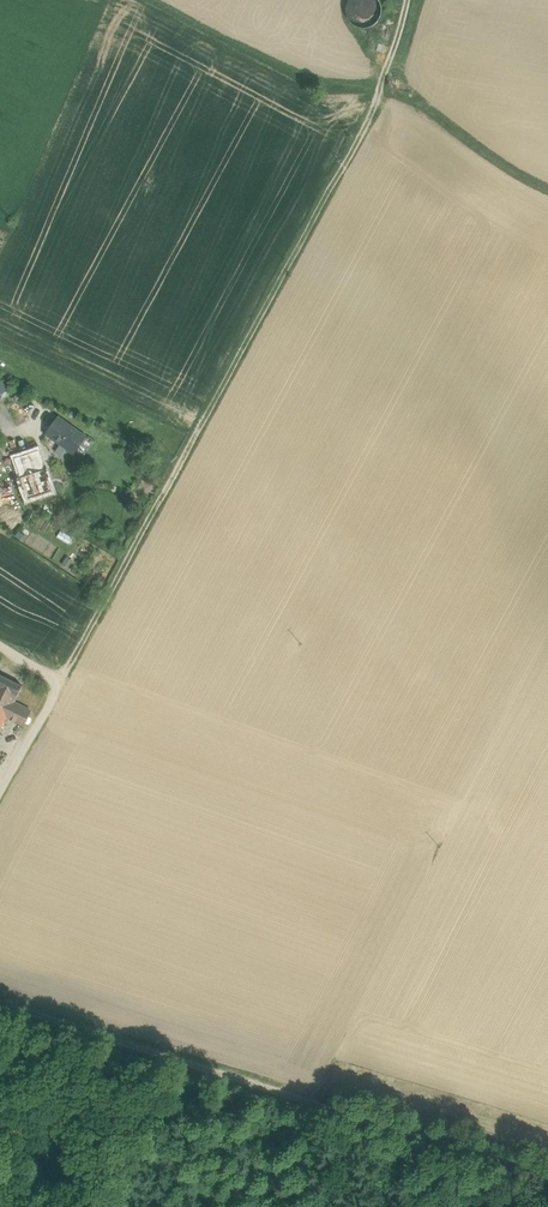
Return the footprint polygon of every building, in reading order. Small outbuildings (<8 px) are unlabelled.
[(347,4),(346,11),(348,17),(352,23),(357,27),(364,28),(371,26),(377,23),(380,17),(382,10),(380,3),(378,0),(349,0),(347,4)] [(86,436),(59,416),(47,433),(74,453),(86,436)] [(42,439),(35,441),(40,454),(47,452),(42,439)] [(35,441),(12,449),(21,475),(44,467),(40,454),(35,441)] [(106,460),(90,447),(82,458),(98,470),(106,460)] [(21,475),(20,475),(27,497),(52,488),(45,467),(44,467),(21,475)] [(13,720),(30,728),(39,710),(21,701),(29,686),(7,675),(0,690),(0,745),(13,720)]
